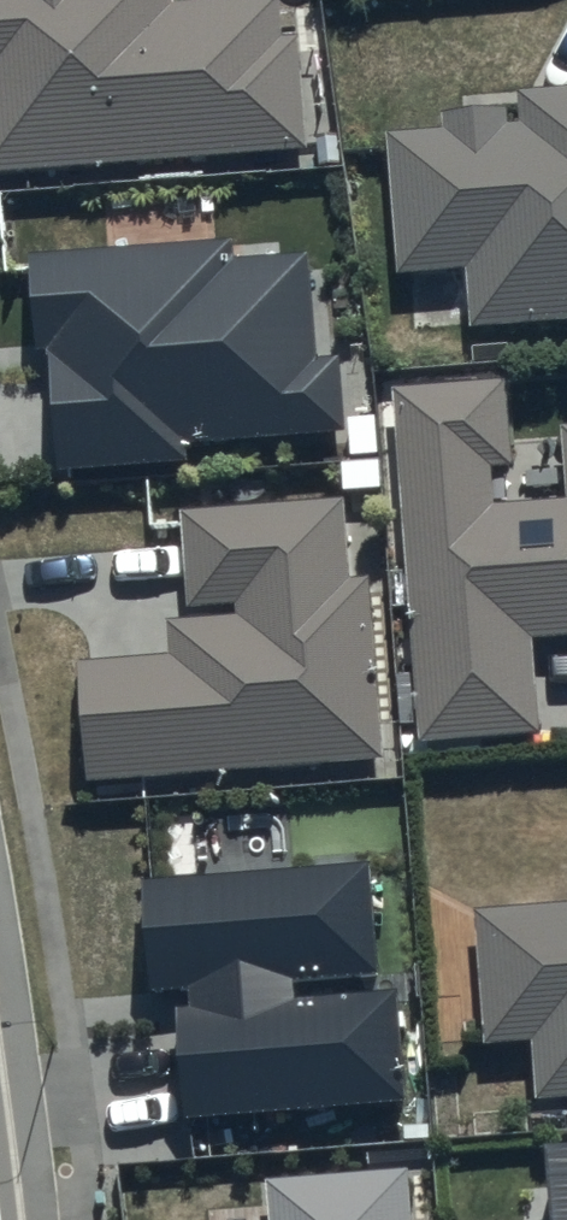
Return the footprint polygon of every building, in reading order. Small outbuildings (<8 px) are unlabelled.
[(309,152),(303,41),(283,42),(281,0),(173,7),(172,0),(0,0),(0,170),(309,152)] [(518,91),(520,109),(446,115),(448,136),(387,141),(398,277),(465,272),(470,330),(566,322),(566,87),(518,91)] [(235,242),(29,257),(36,352),(50,351),(59,478),(192,468),(191,455),(351,443),(345,357),(320,359),(313,255),(236,261),(235,242)] [(496,509),(493,466),(517,464),(511,382),(393,391),(421,743),(542,734),(535,644),(566,641),(566,503),(496,509)] [(346,502),(186,515),(194,606),(242,602),(243,619),(168,625),(170,656),(76,663),(86,789),(388,764),(373,577),(353,579),(346,502)] [(376,865),(150,881),(158,993),(191,990),(192,1011),(181,1012),(189,1121),(410,1105),(402,994),(299,1001),(298,984),(384,978),(376,865)] [(478,912),(488,1046),(536,1042),(540,1105),(566,1103),(566,906),(478,912)] [(552,1155),(557,1219),(566,1219),(566,1153),(552,1155)] [(268,1183),(271,1219),(415,1219),(411,1172),(268,1183)]
